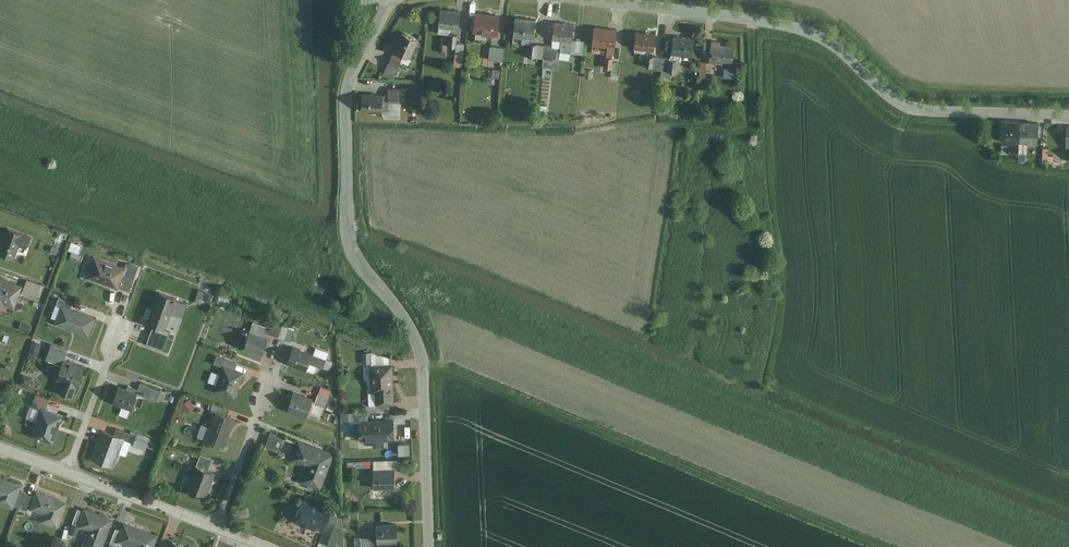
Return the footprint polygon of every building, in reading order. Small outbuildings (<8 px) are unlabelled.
[(464,10),(441,8),(439,27),(462,29),(464,10)] [(500,15),(477,13),(476,33),(499,34),(500,15)] [(538,18),(515,16),(514,36),(537,37),(538,18)] [(578,22),(555,20),(554,40),(576,42),(578,22)] [(619,28),(596,26),(594,45),(617,47),(619,28)] [(658,31),(635,29),(633,49),(656,50),(658,31)] [(422,39),(404,31),(384,72),(395,77),(405,55),(412,59),(422,39)] [(696,36),(673,35),(672,54),(694,56),(696,36)] [(456,36),(445,36),(445,48),(455,48),(455,60),(464,60),(465,43),(456,43),(456,36)] [(738,45),(712,42),(710,63),(736,66),(738,45)] [(556,46),(529,44),(528,58),(555,60),(556,46)] [(506,48),(491,47),(490,60),(505,62),(506,48)] [(677,58),(645,55),(644,67),(676,70),(677,58)] [(618,57),(606,56),(605,68),(616,69),(618,57)] [(738,70),(724,68),(723,78),(737,79),(738,70)] [(499,69),(491,69),(491,77),(499,77),(499,69)] [(554,71),(546,71),(546,79),(555,79),(554,71)] [(402,88),(390,88),(390,103),(402,103),(402,88)] [(387,93),(366,93),(365,110),(386,110),(387,93)] [(1003,122),(1002,143),(1020,144),(1020,123),(1003,122)] [(1020,123),(1020,144),(1037,145),(1038,124),(1020,123)] [(1050,148),(1042,148),(1042,160),(1050,160),(1050,148)] [(0,248),(0,255),(14,259),(19,244),(26,246),(30,236),(6,229),(0,248)] [(71,248),(81,251),(83,243),(73,240),(71,248)] [(93,256),(86,277),(128,291),(135,270),(127,268),(130,259),(117,255),(114,263),(93,256)] [(0,277),(0,312),(1,312),(4,304),(13,308),(22,285),(0,277)] [(41,284),(27,279),(23,292),(37,297),(41,284)] [(209,292),(198,289),(194,301),(205,304),(209,292)] [(187,302),(158,292),(148,322),(154,324),(147,343),(162,348),(173,315),(181,318),(187,302)] [(58,322),(88,333),(94,316),(70,307),(72,302),(60,297),(57,307),(63,309),(58,322)] [(31,324),(20,320),(18,327),(29,331),(31,324)] [(243,346),(264,353),(273,327),(252,320),(243,346)] [(32,350),(41,352),(43,342),(34,340),(32,350)] [(293,344),(288,362),(320,372),(326,354),(293,344)] [(68,351),(52,345),(47,359),(61,364),(55,379),(64,383),(61,392),(75,397),(86,366),(65,358),(68,351)] [(220,368),(214,389),(236,396),(244,371),(235,368),(237,361),(215,354),(212,365),(220,368)] [(372,405),(394,405),(393,365),(372,365),(372,405)] [(30,385),(33,376),(25,373),(22,381),(30,385)] [(112,403),(131,410),(138,393),(157,400),(161,389),(139,381),(134,392),(118,387),(112,403)] [(319,387),(314,406),(327,409),(332,391),(319,387)] [(293,391),(288,410),(307,416),(313,397),(293,391)] [(30,407),(40,411),(32,435),(52,442),(61,417),(44,411),(49,398),(35,393),(30,407)] [(214,403),(203,441),(226,448),(236,417),(226,414),(228,407),(214,403)] [(395,441),(395,420),(358,420),(359,441),(395,441)] [(100,429),(89,457),(114,467),(127,431),(114,426),(112,433),(100,429)] [(285,437),(270,432),(265,450),(279,454),(285,437)] [(335,450),(299,436),(290,459),(303,464),(297,481),(320,489),(335,450)] [(136,437),(133,444),(144,448),(147,441),(136,437)] [(199,453),(187,489),(207,495),(216,471),(209,468),(212,458),(199,453)] [(397,495),(395,468),(373,469),(376,496),(397,495)] [(0,477),(0,502),(11,506),(19,484),(0,477)] [(67,501),(36,490),(30,508),(44,513),(41,520),(58,526),(67,501)] [(354,493),(350,498),(358,504),(362,498),(354,493)] [(302,498),(294,521),(321,530),(329,508),(302,498)] [(83,507),(76,528),(88,532),(82,546),(103,546),(113,517),(83,507)] [(397,522),(376,523),(377,545),(398,544),(397,522)] [(124,523),(119,541),(133,545),(132,546),(153,546),(157,533),(124,523)] [(353,536),(354,546),(373,546),(372,535),(353,536)]
